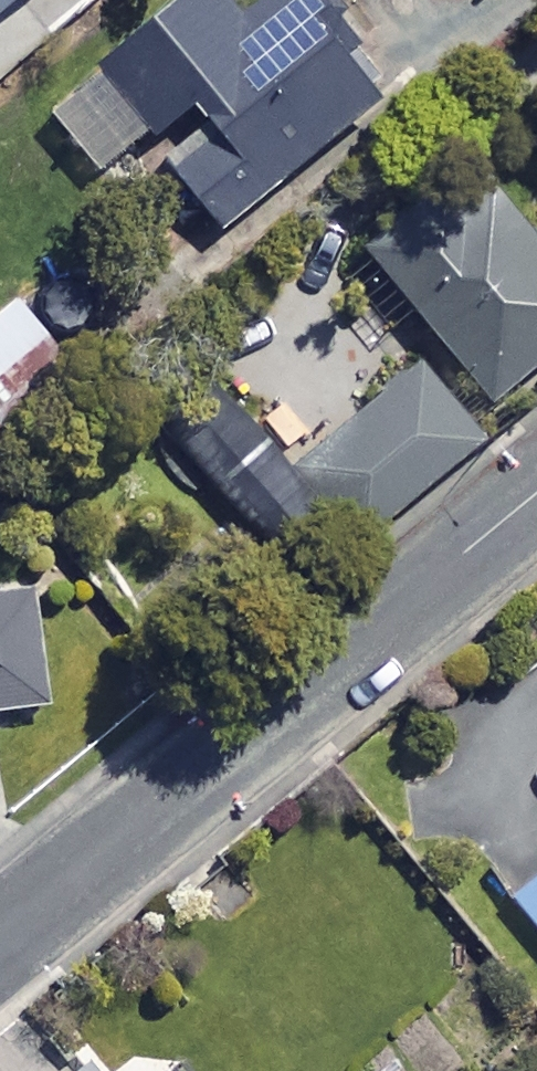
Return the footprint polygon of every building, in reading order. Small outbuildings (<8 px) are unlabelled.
[(16,0),(0,0),(0,13),(16,0)] [(162,169),(211,228),(368,97),(313,31),(329,17),(315,0),(266,0),(235,26),(213,0),(163,0),(39,104),(95,172),(176,105),(202,136),(162,169)] [(359,244),(482,398),(536,353),(536,249),(483,181),(421,230),(403,208),(359,244)] [(9,297),(0,305),(0,374),(43,335),(9,297)] [(475,431),(416,362),(291,468),(212,376),(158,422),(297,584),(475,431)] [(0,593),(0,709),(41,704),(26,590),(0,593)] [(500,892),(536,941),(536,865),(500,892)]
